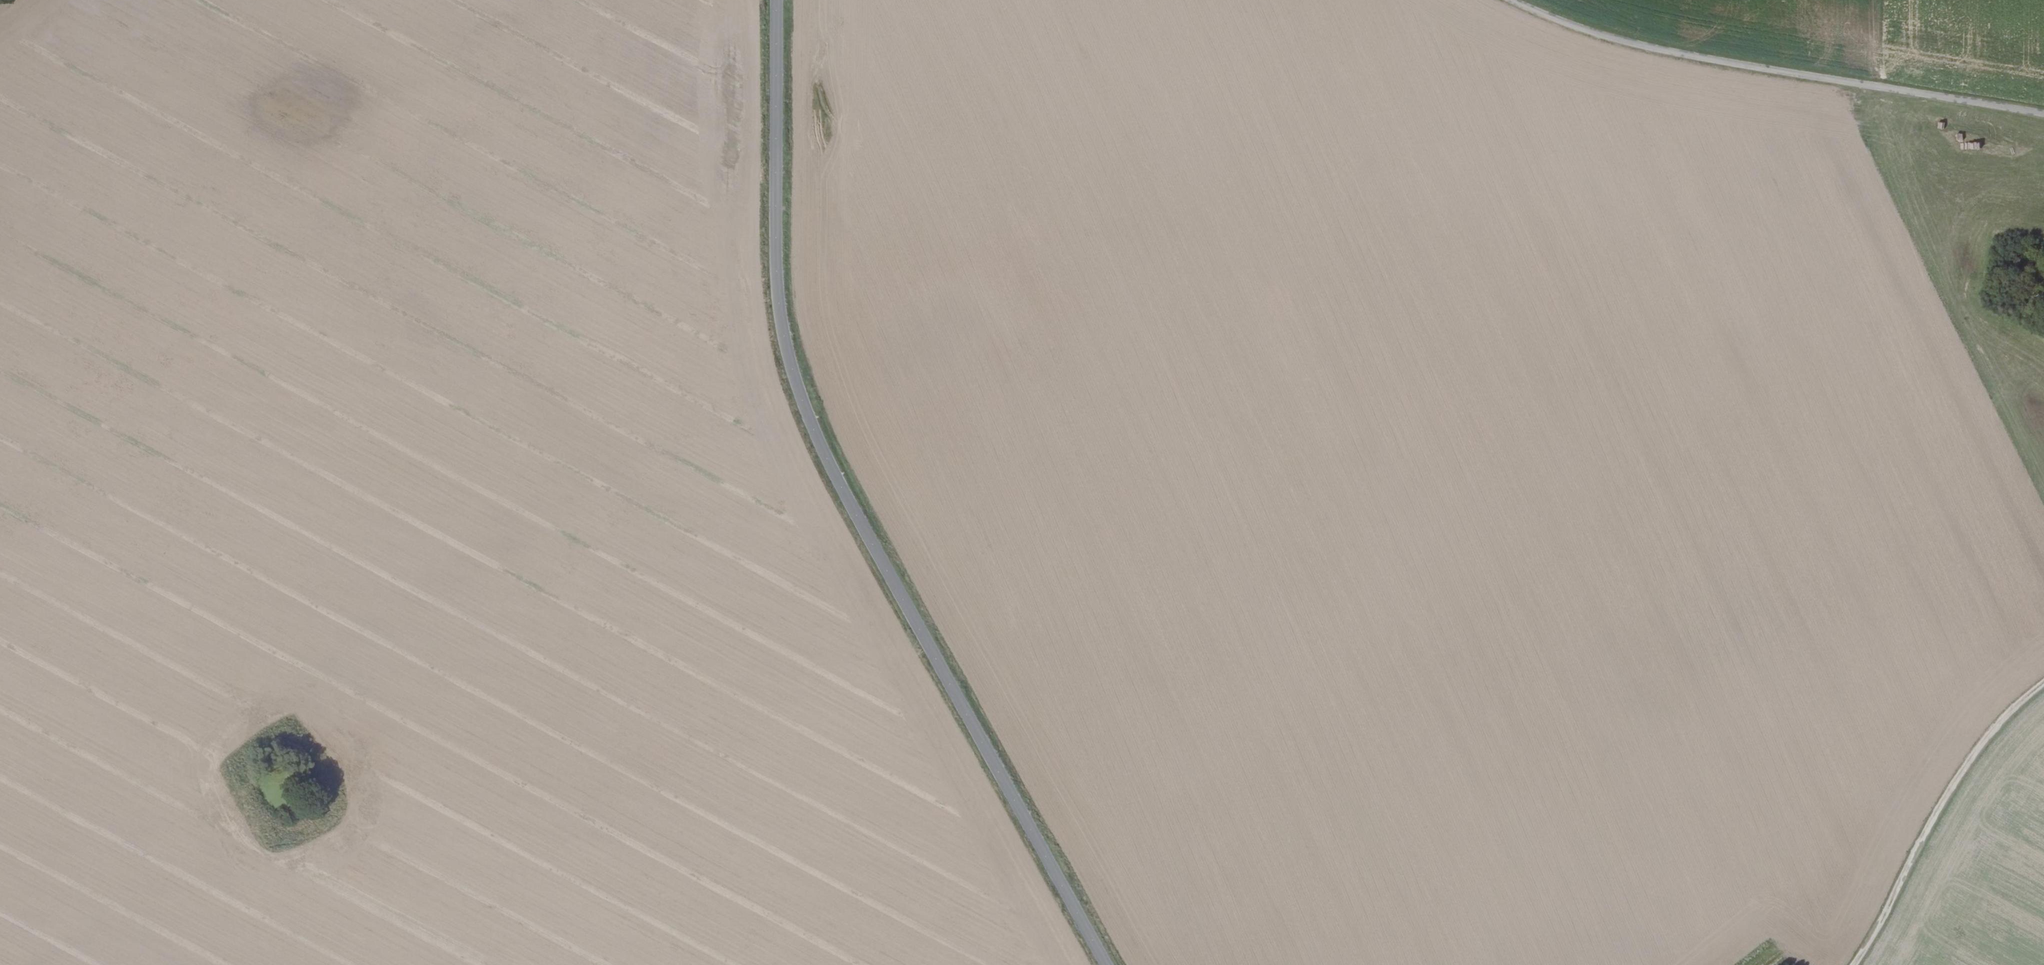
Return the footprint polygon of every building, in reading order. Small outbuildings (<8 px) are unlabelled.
[(1921,251),(1927,264),(1932,262),(1926,249),(1921,251)]
